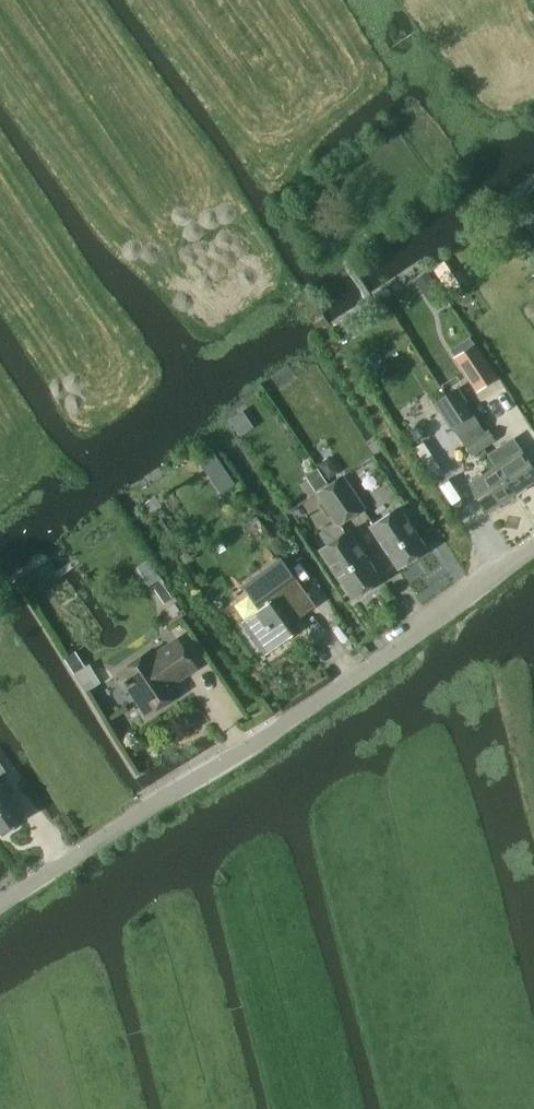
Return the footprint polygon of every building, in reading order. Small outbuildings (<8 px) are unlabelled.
[(449,293),(460,286),(455,278),(444,285),(449,293)] [(474,343),(454,356),(477,390),(498,376),(475,342),(474,343)] [(434,405),(451,430),(453,429),(454,428),(472,416),(456,390),(434,405)] [(454,428),(453,429),(464,446),(466,445),(476,439),(485,433),(484,432),(473,416),(472,416),(454,428)] [(485,433),(476,439),(483,450),(495,442),(488,431),(485,433)] [(487,454),(495,466),(513,495),(533,481),(533,471),(515,440),(513,437),(487,454)] [(466,445),(464,446),(472,457),(483,450),(476,439),(466,445)] [(212,454),(198,464),(218,493),(232,483),(212,454)] [(329,458),(318,466),(328,480),(339,472),(329,458)] [(495,466),(469,482),(488,511),(513,495),(495,466)] [(305,477),(315,493),(327,485),(317,469),(305,477)] [(330,485),(351,516),(364,508),(342,476),(330,485)] [(330,485),(316,494),(338,525),(351,516),(330,485)] [(399,567),(426,549),(398,508),(371,526),(399,567)] [(380,580),(375,572),(348,532),(321,550),(353,598),(380,580)] [(292,621),(315,605),(281,558),(242,586),(259,610),(242,622),(265,654),(299,630),(292,621)] [(162,579),(150,560),(138,568),(150,587),(162,579)] [(154,591),(164,605),(173,599),(163,585),(154,591)] [(194,668),(195,668),(177,641),(176,642),(177,643),(154,658),(150,653),(151,652),(150,651),(119,673),(119,674),(120,673),(125,681),(124,681),(127,686),(128,685),(147,713),(146,714),(147,715),(179,693),(178,692),(177,693),(171,683),(193,668),(194,668)] [(75,653),(64,660),(74,675),(85,668),(75,653)] [(0,833),(2,836),(13,828),(12,825),(23,817),(0,784),(0,833)]
